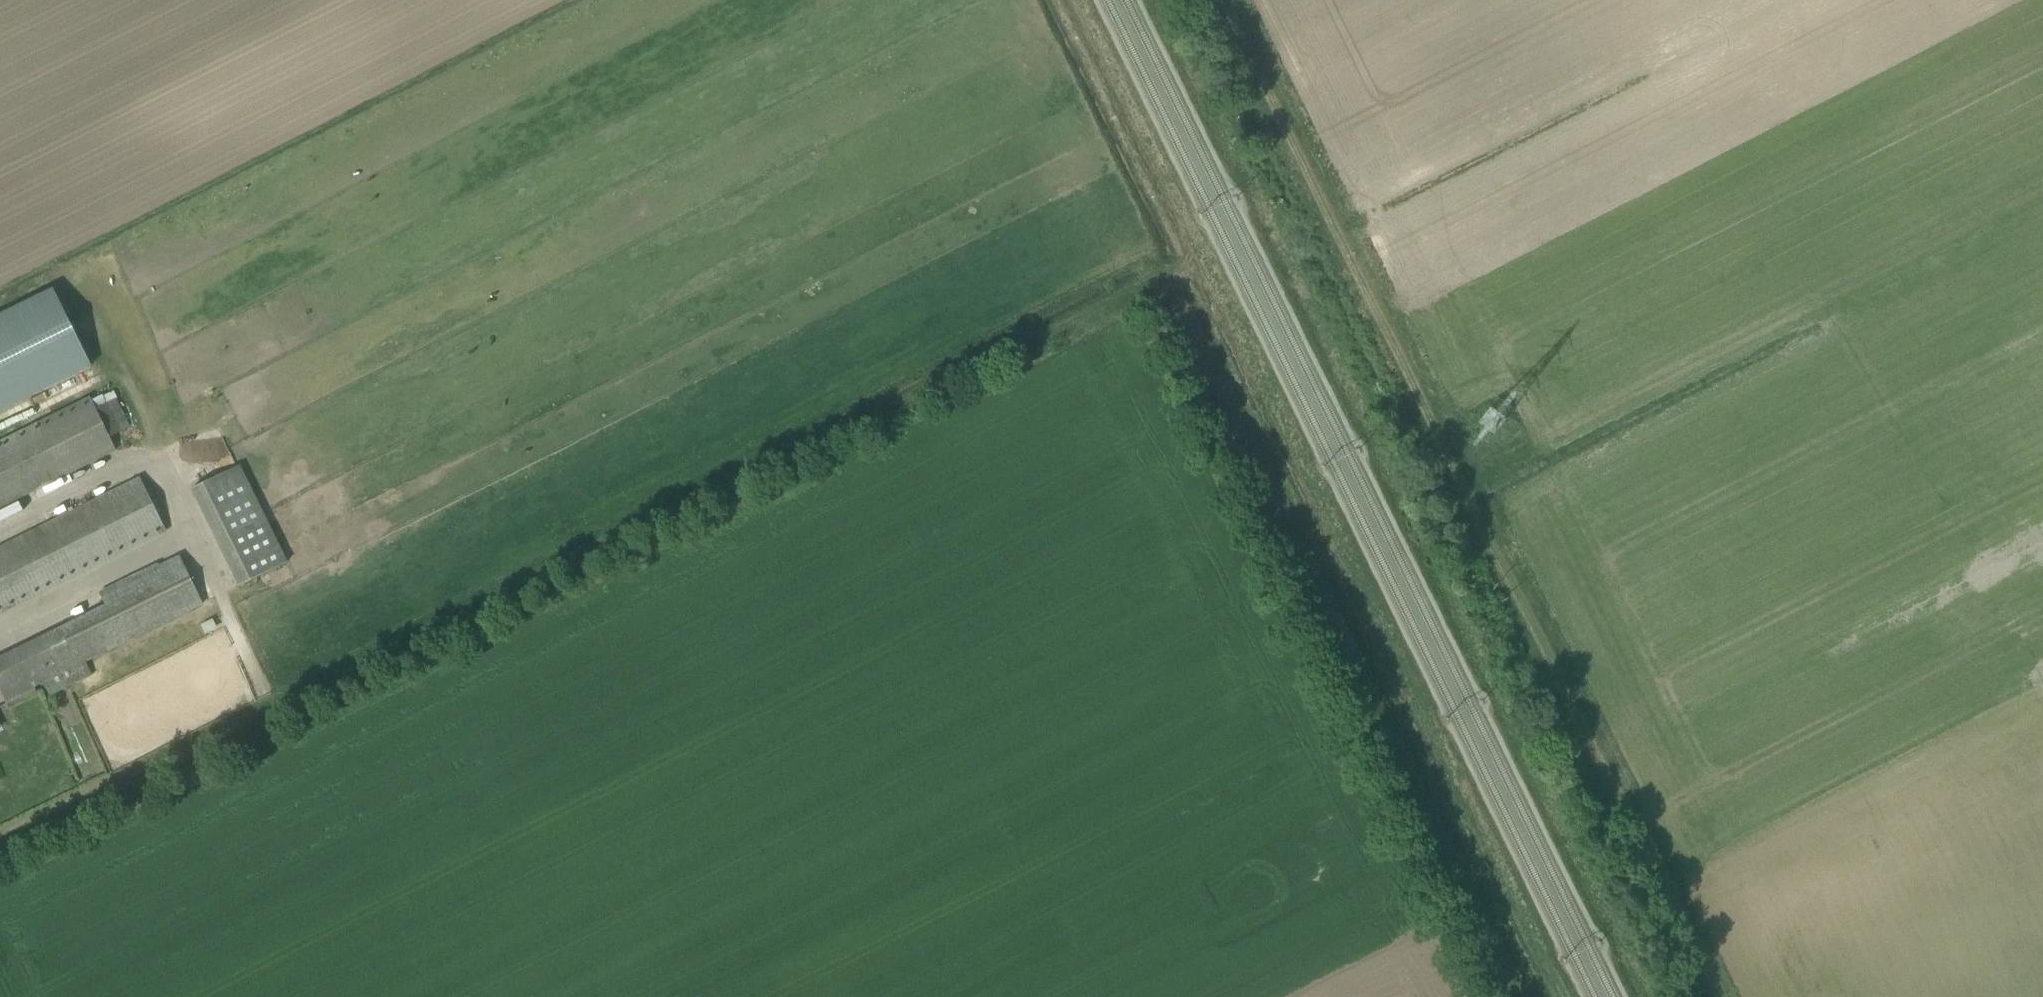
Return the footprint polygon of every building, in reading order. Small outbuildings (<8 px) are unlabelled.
[(0,320),(0,419),(66,386),(27,307),(0,320)] [(116,449),(111,438),(130,426),(116,397),(95,407),(90,396),(38,422),(0,442),(0,507),(116,449)] [(1491,407),(1480,423),(1498,434),(1508,419),(1491,407)] [(240,465),(190,489),(238,586),(287,561),(240,465)] [(163,533),(137,481),(0,548),(0,613),(163,533)] [(199,604),(176,558),(99,597),(104,607),(0,658),(0,690),(5,700),(41,683),(49,697),(93,675),(85,661),(199,604)]
